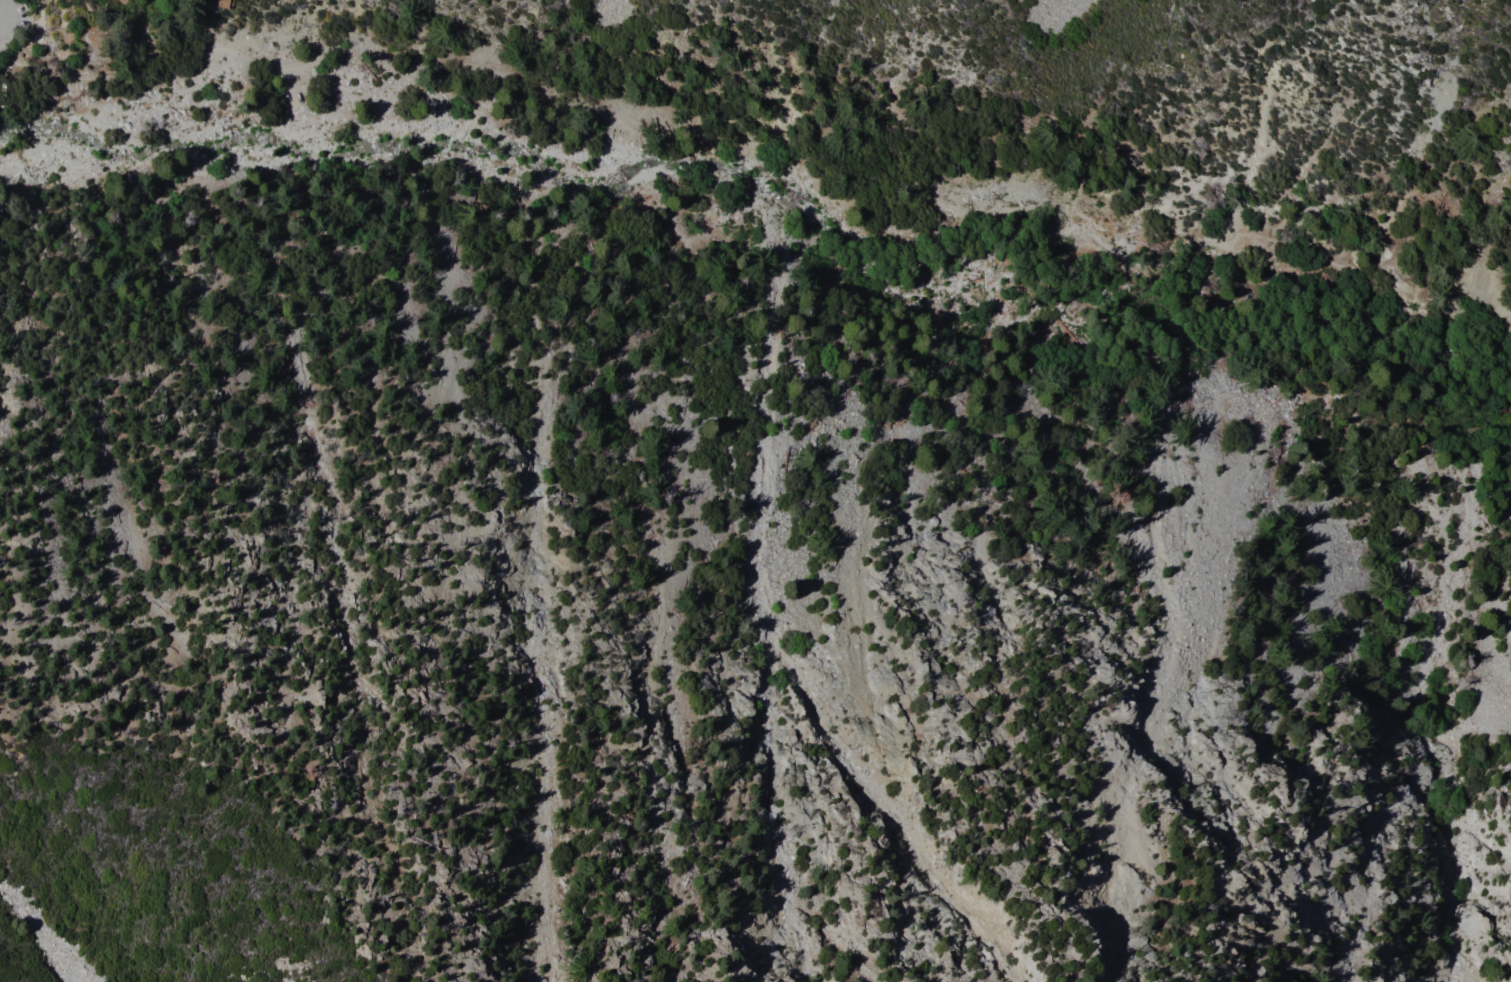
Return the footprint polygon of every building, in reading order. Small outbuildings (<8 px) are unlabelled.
[(212,6),(213,0),(232,0),(231,6),(226,5),(225,9),(212,6)] [(114,37),(114,48),(134,50),(135,39),(114,37)] [(980,350),(995,350),(995,361),(980,361),(980,350)]
